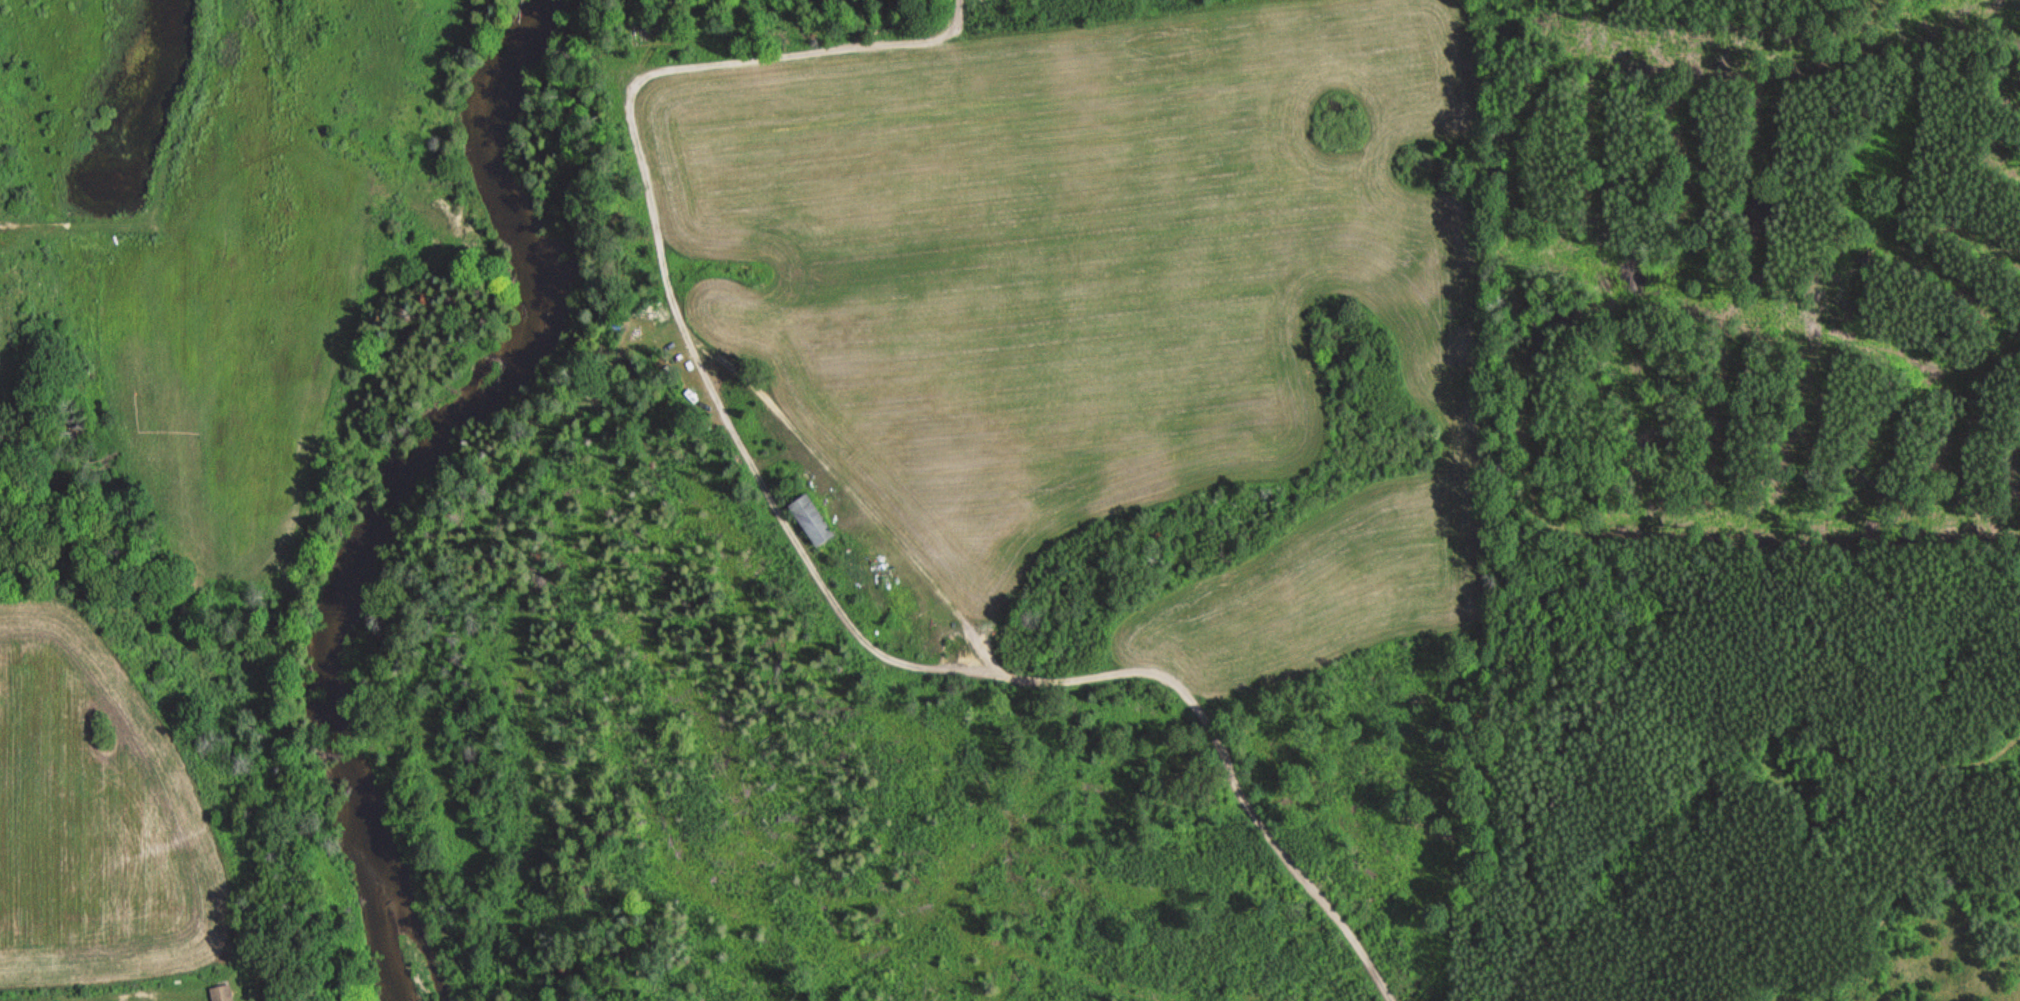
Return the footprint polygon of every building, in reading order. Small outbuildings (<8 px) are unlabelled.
[(814,548),(833,535),(807,493),(787,505),(814,548)] [(211,1000),(233,1000),(229,983),(208,988),(211,1000)]
